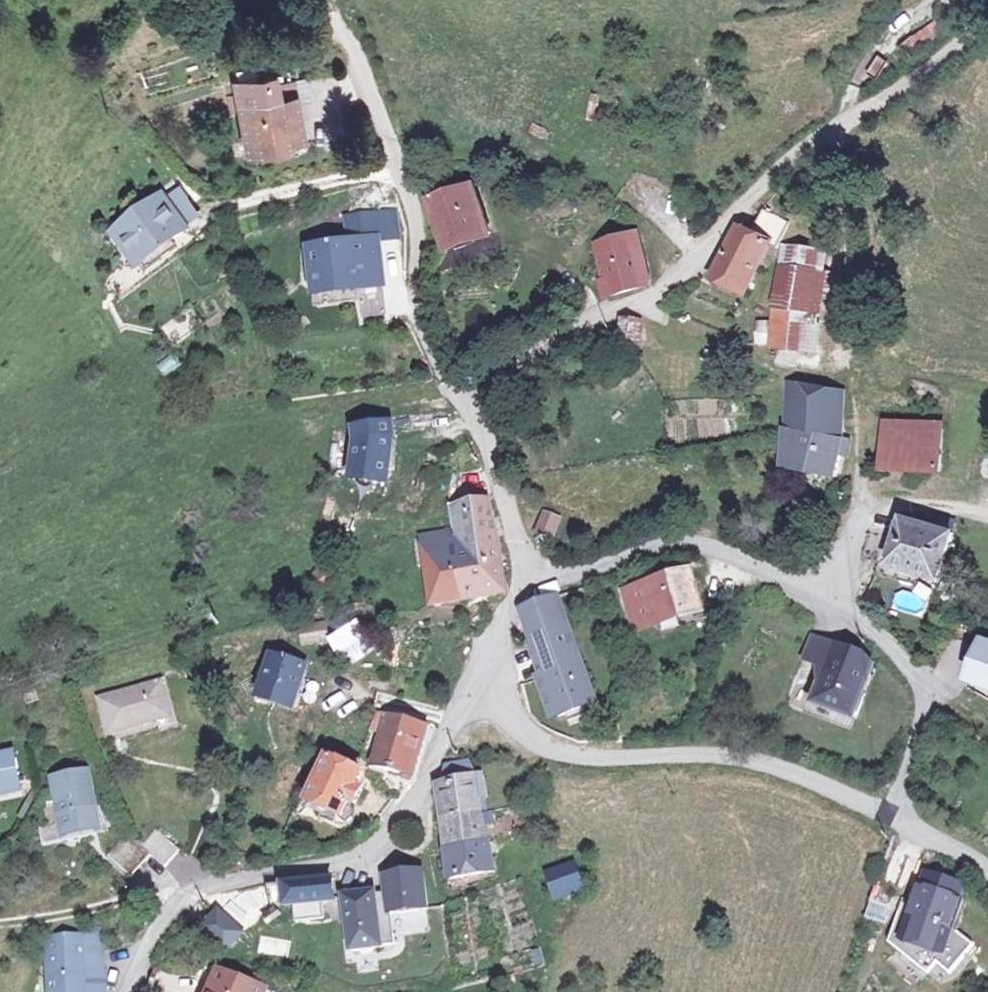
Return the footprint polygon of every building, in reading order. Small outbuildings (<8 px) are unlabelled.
[(910,52),(941,38),(935,24),(904,38),(910,52)] [(278,78),(243,83),(245,97),(234,99),(235,113),(247,112),(252,143),(303,136),(299,102),(307,99),(305,84),(281,87),(278,78)] [(438,184),(426,188),(429,199),(428,200),(429,203),(444,245),(486,231),(472,186),(441,196),(438,184)] [(173,186),(157,196),(176,226),(192,216),(173,186)] [(157,196),(108,227),(128,257),(176,226),(157,196)] [(785,216),(757,205),(749,224),(767,230),(778,233),(785,216)] [(346,223),(349,241),(379,236),(402,232),(399,212),(346,223)] [(767,230),(749,224),(735,218),(728,230),(710,271),(741,285),(767,230)] [(637,231),(597,244),(614,295),(654,281),(637,231)] [(349,241),(315,248),(323,292),(382,281),(388,280),(379,236),(349,241)] [(789,240),(786,262),(812,267),(817,246),(789,240)] [(786,262),(779,260),(775,281),(771,312),(771,344),(814,350),(820,288),(831,290),(829,271),(812,267),(786,262)] [(325,304),(364,297),(367,315),(388,311),(384,293),(382,281),(323,292),(325,304)] [(636,318),(619,316),(618,335),(637,337),(636,318)] [(752,343),(763,345),(769,321),(758,319),(752,343)] [(821,388),(785,390),(783,472),(835,473),(835,453),(843,453),(842,434),(810,433),(810,413),(840,415),(839,390),(821,388)] [(946,405),(885,399),(882,454),(940,460),(946,405)] [(842,434),(840,415),(810,413),(810,433),(842,434)] [(685,416),(668,418),(673,444),(689,442),(685,416)] [(389,422),(353,428),(356,442),(352,478),(387,481),(390,438),(389,422)] [(485,495),(450,502),(452,524),(449,524),(446,525),(446,528),(448,532),(419,537),(422,560),(415,561),(416,570),(423,570),(428,607),(498,594),(503,585),(485,495)] [(564,519),(548,512),(540,530),(544,532),(542,538),(549,541),(552,536),(555,537),(564,519)] [(911,521),(902,518),(894,539),(891,545),(882,543),(877,562),(873,575),(933,594),(952,532),(919,522),(921,518),(913,515),(911,521)] [(891,545),(894,539),(871,532),(863,559),(877,562),(882,543),(891,545)] [(330,557),(312,577),(327,593),(344,572),(330,557)] [(686,569),(617,593),(630,628),(657,620),(676,613),(698,606),(686,569)] [(559,596),(521,609),(530,640),(533,638),(562,727),(575,722),(571,710),(596,702),(559,596)] [(681,628),(676,613),(657,620),(662,635),(681,628)] [(329,625),(304,629),(306,642),(331,637),(329,625)] [(357,628),(336,640),(341,649),(363,637),(357,628)] [(849,653),(852,647),(810,632),(800,657),(823,666),(833,645),(849,653)] [(307,666),(310,657),(266,643),(249,693),(306,711),(320,671),(307,666)] [(860,652),(852,647),(849,653),(833,645),(823,666),(819,675),(814,674),(808,694),(827,699),(826,702),(848,713),(860,689),(856,687),(864,671),(868,673),(871,665),(866,657),(860,652)] [(167,682),(103,698),(113,733),(160,721),(159,716),(175,712),(167,682)] [(428,728),(390,715),(375,763),(411,776),(428,728)] [(0,759),(0,795),(20,790),(13,756),(0,759)] [(362,771),(331,758),(305,815),(336,829),(349,800),(358,805),(363,793),(354,789),(362,771)] [(59,798),(43,801),(47,823),(39,824),(42,842),(109,830),(100,806),(95,807),(88,772),(56,778),(59,798)] [(483,777),(439,784),(442,818),(482,811),(480,799),(488,797),(483,777)] [(482,811),(442,818),(448,849),(487,839),(482,811)] [(160,833),(145,849),(151,854),(164,867),(179,849),(160,833)] [(145,849),(128,835),(111,855),(132,875),(151,854),(145,849)] [(448,849),(453,880),(494,872),(487,839),(448,849)] [(575,865),(551,873),(558,894),(582,886),(575,865)] [(421,869),(387,872),(387,887),(345,896),(353,953),(390,944),(390,930),(429,923),(421,869)] [(327,876),(284,882),(284,899),(280,900),(280,908),(330,899),(327,876)] [(924,876),(919,890),(944,897),(948,882),(924,876)] [(919,890),(912,888),(904,917),(895,947),(884,945),(919,974),(928,964),(940,975),(965,948),(949,933),(945,929),(954,900),(944,897),(919,890)] [(959,901),(954,900),(945,929),(949,933),(959,901)] [(229,948),(244,929),(216,906),(200,924),(229,948)] [(276,912),(263,920),(267,926),(279,917),(276,912)] [(895,947),(904,917),(894,913),(884,945),(895,947)] [(45,935),(52,991),(94,991),(92,967),(106,966),(101,926),(85,927),(85,931),(45,935)] [(106,966),(92,967),(94,991),(108,991),(109,991),(106,966)] [(221,968),(216,982),(213,991),(259,991),(261,984),(221,968)]
